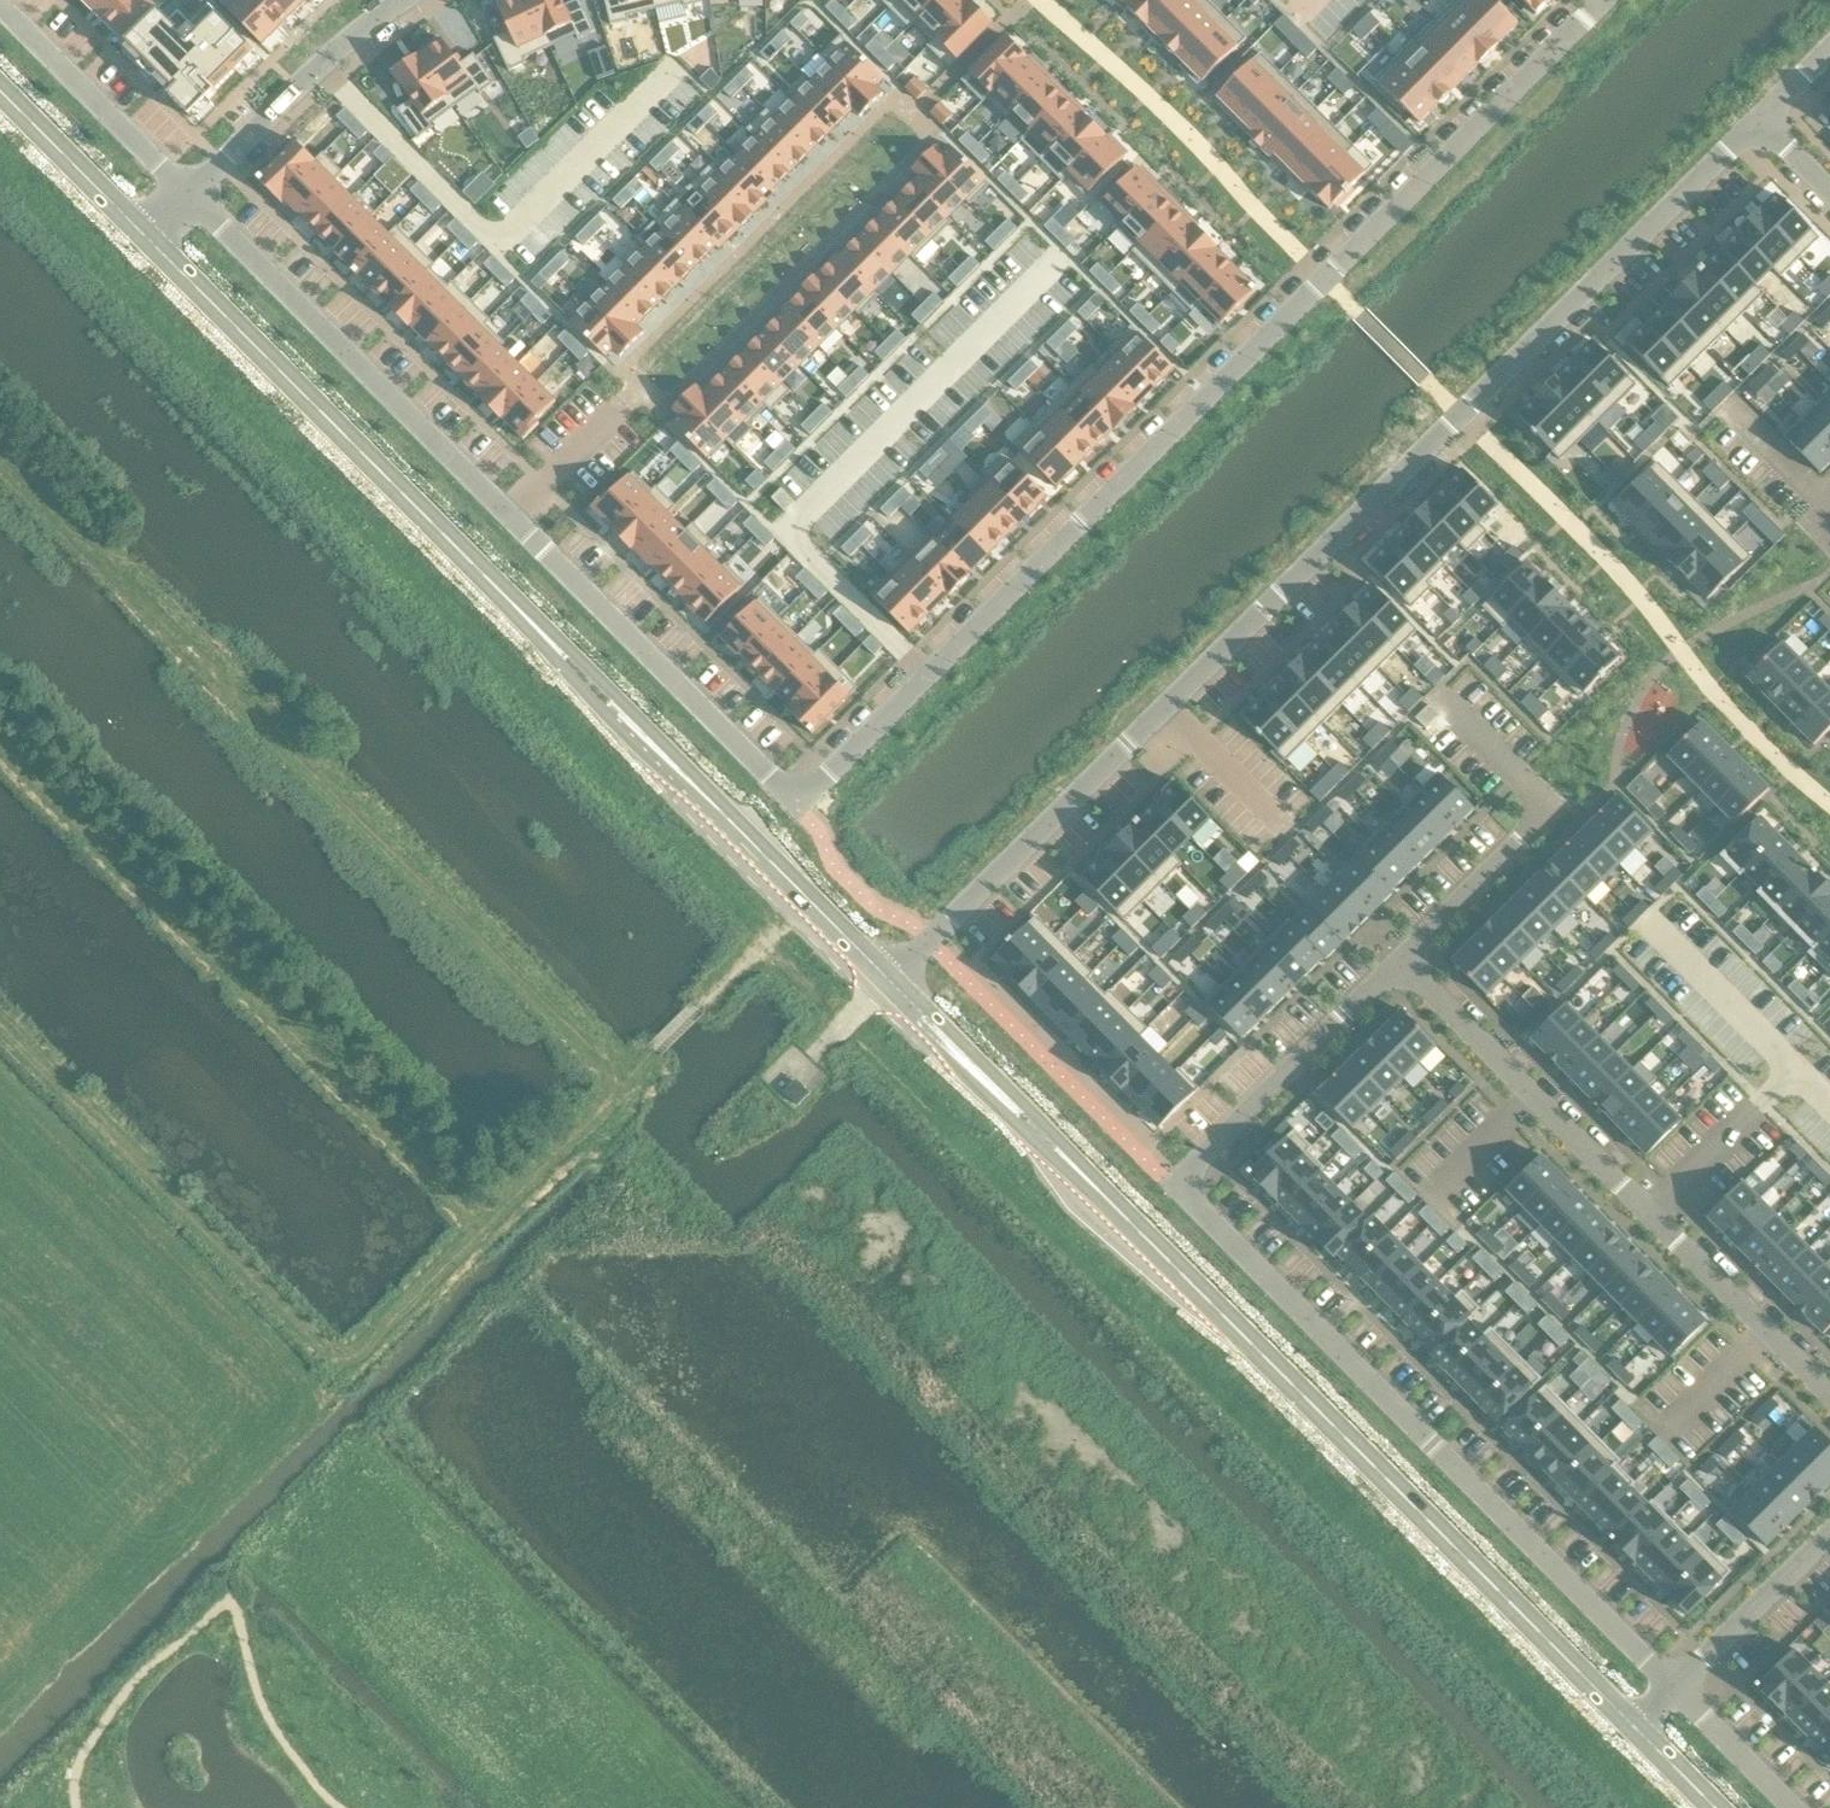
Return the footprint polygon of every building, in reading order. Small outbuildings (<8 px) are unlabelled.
[(84,1),(98,16),(114,0),(85,0),(84,1)] [(98,16),(112,30),(142,0),(114,0),(98,16)] [(112,30),(126,43),(127,44),(160,11),(149,0),(142,0),(112,30)] [(194,11),(204,1),(203,0),(182,0),(194,11)] [(220,3),(263,45),(279,29),(249,0),(224,0),(220,3)] [(279,29),(294,14),(280,0),(249,0),(279,29)] [(294,14),(308,0),(280,0),(294,14)] [(494,39),(509,71),(527,63),(525,59),(550,47),(529,0),(505,0),(497,4),(510,31),(494,39)] [(550,47),(576,35),(578,39),(596,31),(581,0),(576,0),(564,6),(561,0),(529,0),(550,47)] [(611,25),(630,21),(629,16),(656,9),(654,0),(605,0),(611,25)] [(656,9),(659,23),(687,17),(685,7),(703,3),(703,0),(654,0),(656,9)] [(826,8),(837,20),(846,11),(835,0),(834,0),(826,8)] [(889,9),(898,0),(881,0),(889,9)] [(889,9),(909,29),(913,25),(913,24),(937,0),(898,0),(889,9)] [(913,24),(913,25),(931,42),(932,43),(972,4),(971,3),(967,0),(937,0),(913,24)] [(1127,7),(1128,8),(1136,0),(1120,0),(1127,7)] [(1128,8),(1128,9),(1146,26),(1146,27),(1173,0),(1136,0),(1128,8)] [(1146,27),(1147,28),(1147,27),(1164,44),(1165,45),(1209,1),(1208,0),(1173,0),(1146,27)] [(1454,1),(1498,45),(1499,45),(1498,44),(1518,24),(1494,0),(1455,0),(1454,1)] [(1536,15),(1551,0),(1522,0),(1536,15)] [(1209,1),(1165,45),(1165,46),(1165,48),(1171,54),(1174,54),(1175,55),(1183,63),(1227,19),(1209,1)] [(1454,1),(1435,21),(1479,65),(1480,63),(1483,63),(1489,57),(1489,55),(1498,45),(1454,1)] [(931,42),(927,47),(949,69),(994,24),(972,2),(971,3),(972,4),(932,43),(931,42)] [(126,43),(122,47),(141,65),(140,67),(141,67),(140,68),(152,80),(153,79),(154,80),(155,79),(170,95),(169,96),(177,103),(176,104),(184,111),(191,118),(194,116),(209,101),(217,93),(216,92),(236,71),(236,72),(244,64),(255,53),(256,52),(211,7),(193,25),(179,11),(169,20),(160,11),(127,44),(126,43)] [(846,11),(837,20),(848,31),(857,22),(846,11)] [(802,13),(791,24),(799,33),(811,21),(802,13)] [(1370,13),(1360,23),(1370,34),(1380,23),(1370,13)] [(1227,19),(1183,63),(1201,81),(1203,83),(1246,39),(1227,19)] [(1435,21),(1415,40),(1459,84),(1478,65),(1479,65),(1435,21)] [(1360,23),(1353,30),(1364,40),(1370,34),(1360,23)] [(783,31),(772,43),(781,51),(792,40),(783,31)] [(1301,32),(1291,42),(1301,52),(1311,42),(1301,32)] [(841,36),(821,56),(829,64),(830,63),(872,106),(883,94),(877,87),(884,79),(841,36)] [(1006,36),(961,81),(983,103),(987,99),(987,98),(1026,59),(1027,59),(1028,58),(1006,36)] [(874,39),(866,48),(877,60),(886,51),(874,39)] [(419,57),(418,57),(454,107),(477,90),(480,94),(495,83),(474,54),(460,64),(443,40),(419,57)] [(1415,40),(1396,59),(1440,103),(1443,103),(1449,97),(1449,94),(1450,93),(1459,84),(1415,40)] [(1311,42),(1301,52),(1307,59),(1318,49),(1311,42)] [(772,43),(761,54),(769,62),(781,51),(772,43)] [(606,46),(588,53),(597,80),(616,73),(606,46)] [(886,51),(877,60),(889,71),(897,63),(886,51)] [(818,53),(800,71),(811,82),(846,117),(853,110),(860,117),(872,106),(830,63),(829,64),(821,56),(818,53)] [(1261,53),(1217,97),(1219,98),(1237,116),(1280,73),(1261,53)] [(418,55),(393,74),(412,100),(398,110),(419,139),(434,127),(431,124),(454,107),(418,57),(419,57),(418,55)] [(1026,59),(987,98),(987,99),(1006,118),(1045,78),(1027,59),(1026,59)] [(1396,59),(1376,80),(1419,123),(1439,104),(1440,103),(1396,59)] [(747,68),(735,79),(744,88),(755,76),(747,68)] [(710,69),(700,79),(711,90),(721,79),(710,69)] [(1338,69),(1327,79),(1338,89),(1348,79),(1338,69)] [(1280,73),(1237,116),(1254,134),(1255,135),(1299,91),(1280,73)] [(1045,78),(1006,118),(1025,137),(1065,98),(1045,78)] [(735,79),(724,91),(732,99),(744,88),(735,79)] [(915,79),(906,88),(918,100),(927,91),(915,79)] [(1348,79),(1338,89),(1344,96),(1355,86),(1348,79)] [(811,82),(793,100),(828,135),(846,117),(811,82)] [(1254,134),(1250,138),(1270,158),(1274,154),(1274,153),(1317,110),(1299,91),(1255,135),(1254,134)] [(1025,137),(1021,141),(1041,160),(1084,117),(1083,116),(1065,98),(1025,137)] [(775,118),(774,119),(810,154),(828,135),(793,100),(775,118)] [(940,104),(931,113),(943,125),(952,115),(940,104)] [(710,105),(698,116),(707,125),(718,113),(710,105)] [(345,109),(337,118),(349,129),(357,121),(345,109)] [(1378,109),(1368,119),(1374,126),(1385,116),(1378,109)] [(767,110),(747,130),(755,138),(756,137),(791,172),(810,154),(774,119),(775,118),(767,110)] [(1317,110),(1274,153),(1274,154),(1292,172),(1336,128),(1317,110)] [(1084,117),(1041,160),(1062,182),(1066,178),(1065,177),(1105,138),(1107,137),(1085,115),(1083,116),(1084,117)] [(698,116),(687,128),(695,136),(707,125),(698,116)] [(1385,116),(1374,126),(1381,133),(1392,123),(1385,116)] [(357,121),(349,129),(360,140),(368,132),(357,121)] [(532,128),(518,137),(527,149),(539,140),(532,128)] [(1336,128),(1292,172),(1309,189),(1309,190),(1310,190),(1346,155),(1347,155),(1355,147),(1336,128)] [(968,133),(959,142),(971,153),(979,144),(968,133)] [(755,138),(738,156),(773,191),(774,190),(791,172),(756,137),(755,138)] [(1105,138),(1065,177),(1066,178),(1086,197),(1125,158),(1124,157),(1105,138)] [(297,142),(259,180),(278,199),(316,162),(315,160),(297,142)] [(673,142),(661,153),(670,161),(681,150),(673,142)] [(979,144),(971,153),(982,164),(990,156),(979,144)] [(382,146),(374,154),(386,166),(394,157),(382,146)] [(936,147),(924,158),(967,201),(966,201),(970,205),(990,185),(970,165),(970,164),(967,161),(951,146),(943,153),(936,147)] [(1346,155),(1310,190),(1311,192),(1311,194),(1317,200),(1319,200),(1329,210),(1334,205),(1345,194),(1346,195),(1351,190),(1350,189),(1351,188),(1365,174),(1373,166),(1355,147),(1347,155),(1346,155)] [(316,162),(278,199),(287,208),(290,206),(299,215),(335,180),(335,181),(343,172),(323,152),(315,160),(316,162)] [(661,153),(650,164),(659,173),(670,161),(661,153)] [(720,173),(719,174),(757,212),(776,193),(774,190),(773,191),(738,156),(720,173)] [(394,157),(386,166),(397,177),(405,169),(394,157)] [(924,158),(913,170),(920,177),(913,183),(948,219),(949,218),(966,201),(967,201),(924,158)] [(712,165),(692,184),(738,230),(757,212),(719,174),(720,173),(712,165)] [(1137,169),(1101,204),(1121,224),(1121,225),(1157,190),(1138,171),(1137,169)] [(1006,172),(998,180),(1009,192),(1018,183),(1006,172)] [(636,178),(625,190),(633,198),(644,187),(636,178)] [(335,180),(299,215),(318,234),(353,198),(352,197),(335,181),(335,180)] [(419,183),(411,191),(422,203),(431,194),(419,183)] [(913,183),(894,202),(934,241),(953,222),(949,218),(948,219),(913,183)] [(1018,183),(1009,192),(1021,203),(1029,195),(1018,183)] [(692,184),(674,203),(717,246),(717,247),(719,249),(738,230),(692,184)] [(470,186),(463,192),(475,204),(482,198),(470,186)] [(625,190),(613,201),(622,210),(633,198),(625,190)] [(1121,224),(1117,228),(1136,247),(1137,248),(1176,209),(1157,190),(1121,225),(1121,224)] [(353,198),(318,234),(336,252),(371,217),(372,217),(376,213),(356,193),(352,197),(353,198)] [(431,194),(422,203),(433,214),(442,206),(431,194)] [(1765,205),(1756,213),(1801,258),(1820,239),(1777,195),(1766,206),(1765,205)] [(894,202),(876,220),(911,256),(911,257),(915,261),(934,241),(894,202)] [(674,203),(656,221),(699,264),(717,247),(717,246),(674,203)] [(1136,247),(1132,252),(1152,272),(1196,228),(1195,228),(1176,209),(1137,248),(1136,247)] [(1748,222),(1737,233),(1738,233),(1739,232),(1774,268),(1773,269),(1781,277),(1801,258),(1756,213),(1748,222)] [(599,215),(588,227),(596,235),(607,224),(599,215)] [(371,217),(336,252),(354,271),(390,235),(389,234),(372,217),(371,217)] [(1053,218),(1044,227),(1056,238),(1064,230),(1053,218)] [(456,220),(447,228),(459,240),(467,231),(456,220)] [(876,220),(857,239),(893,274),(911,257),(911,256),(876,220)] [(1008,220),(997,231),(1005,239),(1017,228),(1008,220)] [(656,221),(636,240),(645,248),(681,283),(699,264),(656,221)] [(354,271),(353,272),(372,290),(416,246),(397,226),(389,234),(390,235),(354,271)] [(1196,228),(1152,272),(1173,292),(1216,249),(1217,250),(1218,249),(1196,226),(1195,228),(1196,228)] [(588,227),(576,238),(585,246),(596,235),(588,227)] [(1064,230),(1056,238),(1067,250),(1076,241),(1064,230)] [(467,231),(459,240),(470,251),(479,242),(467,231)] [(997,231),(986,242),(994,251),(1005,239),(997,231)] [(1738,233),(1720,251),(1755,286),(1756,286),(1773,269),(1774,268),(1739,232),(1738,233)] [(840,256),(839,257),(874,292),(875,292),(893,274),(857,239),(840,256)] [(416,246),(372,290),(390,309),(431,268),(431,269),(435,265),(416,246)] [(645,248),(627,266),(662,301),(681,283),(645,248)] [(1216,249),(1173,292),(1192,312),(1236,268),(1217,250),(1216,249)] [(1703,268),(1702,269),(1745,313),(1764,294),(1756,286),(1755,286),(1720,251),(1703,268)] [(562,252),(551,263),(559,272),(571,260),(562,252)] [(837,254),(818,273),(856,311),(855,312),(859,316),(879,296),(875,292),(874,292),(839,257),(840,256),(837,254)] [(972,256),(960,268),(969,276),(980,265),(972,256)] [(493,257),(484,265),(496,277),(504,268),(493,257)] [(551,263),(539,275),(548,283),(559,272),(551,263)] [(1098,264),(1090,272),(1101,284),(1110,275),(1098,264)] [(627,266),(608,284),(644,320),(662,301),(627,266)] [(431,268),(390,309),(409,328),(410,327),(409,326),(449,287),(448,286),(431,269),(431,268)] [(504,268),(496,277),(507,288),(515,279),(504,268)] [(960,268),(949,279),(957,288),(969,276),(960,268)] [(1236,268),(1192,312),(1213,333),(1221,325),(1222,325),(1257,290),(1236,268)] [(1702,268),(1683,287),(1727,331),(1745,313),(1702,269),(1703,268),(1702,268)] [(818,273),(799,291),(838,329),(855,312),(856,311),(818,273)] [(1110,275),(1101,284),(1113,295),(1121,287),(1110,275)] [(449,287),(409,326),(410,327),(428,345),(472,301),(452,281),(448,286),(449,287)] [(1817,290),(1827,299),(1829,297),(1829,288),(1825,282),(1817,290)] [(608,284),(590,303),(632,345),(644,333),(637,326),(644,320),(608,284)] [(1677,293),(1663,306),(1664,306),(1665,306),(1708,350),(1727,331),(1683,287),(1677,293)] [(799,291),(780,310),(783,313),(784,312),(819,348),(838,329),(799,291)] [(530,293),(521,302),(533,313),(541,305),(530,293)] [(935,293),(923,305),(932,313),(943,302),(935,293)] [(472,301),(428,345),(446,363),(486,324),(491,320),(472,301)] [(1090,302),(1078,313),(1086,321),(1098,310),(1090,302)] [(590,303),(571,322),(587,338),(586,338),(590,342),(590,341),(606,357),(614,350),(620,356),(632,345),(590,303)] [(1138,304),(1130,312),(1141,324),(1150,315),(1138,304)] [(541,305),(533,313),(544,325),(552,316),(541,305)] [(923,305),(912,316),(920,324),(932,313),(923,305)] [(1664,306),(1646,324),(1690,368),(1708,350),(1665,306),(1664,306)] [(783,313),(765,331),(801,366),(819,348),(784,312),(783,313)] [(1795,312),(1788,319),(1797,329),(1805,322),(1795,312)] [(1815,322),(1822,329),(1829,322),(1829,316),(1826,312),(1815,322)] [(1150,315),(1141,324),(1153,335),(1161,327),(1150,315)] [(1788,319),(1780,326),(1790,336),(1797,329),(1788,319)] [(1070,321),(1058,333),(1067,341),(1078,330),(1070,321)] [(486,324),(446,363),(465,382),(500,346),(501,347),(505,342),(486,324)] [(1646,324),(1627,343),(1670,387),(1690,368),(1646,324)] [(1131,326),(1110,347),(1118,355),(1119,355),(1155,390),(1175,370),(1131,326)] [(566,330),(558,339),(570,350),(578,342),(566,330)] [(898,330),(886,341),(895,350),(906,338),(898,330)] [(765,331),(747,349),(782,384),(783,384),(801,366),(765,331)] [(1058,333),(1047,344),(1056,352),(1067,341),(1058,333)] [(1169,334),(1161,343),(1172,354),(1181,346),(1169,334)] [(1803,335),(1793,345),(1800,352),(1810,342),(1803,335)] [(886,341),(875,353),(883,361),(895,350),(886,341)] [(578,342),(570,350),(581,361),(589,353),(578,342)] [(1593,342),(1574,361),(1617,405),(1636,385),(1593,342)] [(1761,345),(1751,356),(1760,366),(1771,355),(1761,345)] [(1793,345),(1782,355),(1789,362),(1800,352),(1793,345)] [(500,346),(465,382),(482,399),(483,400),(519,364),(501,347),(500,346)] [(747,349),(728,368),(768,407),(767,408),(771,412),(791,392),(783,384),(782,384),(747,349)] [(1101,373),(1100,374),(1135,409),(1136,408),(1155,390),(1119,355),(1118,355),(1101,373)] [(1751,356),(1740,366),(1750,376),(1760,366),(1751,356)] [(1031,360),(1020,371),(1028,380),(1039,368),(1031,360)] [(1556,378),(1555,379),(1599,423),(1617,405),(1574,361),(1556,378)] [(482,399),(481,400),(501,420),(502,419),(501,419),(537,383),(519,364),(483,400),(482,399)] [(1092,365),(1072,385),(1116,429),(1115,429),(1116,431),(1137,410),(1136,408),(1135,409),(1100,374),(1101,373),(1092,365)] [(861,367),(850,378),(858,387),(869,375),(861,367)] [(1770,367),(1760,377),(1767,384),(1777,374),(1770,367)] [(728,368),(710,386),(749,425),(750,425),(767,408),(768,407),(728,368)] [(1020,371),(1008,383),(1017,391),(1028,380),(1020,371)] [(1760,377),(1749,387),(1757,394),(1767,384),(1760,377)] [(850,378),(838,390),(847,398),(858,387),(850,378)] [(1556,378),(1536,398),(1537,398),(1580,441),(1592,453),(1610,435),(1599,423),(1555,379),(1556,378)] [(1724,382),(1714,392),(1723,402),(1734,391),(1724,382)] [(537,383),(501,419),(502,419),(523,440),(539,424),(536,421),(556,402),(537,383)] [(1072,385),(1053,405),(1096,448),(1115,429),(1116,429),(1072,385)] [(696,386),(685,398),(727,440),(726,440),(734,449),(754,429),(750,425),(749,425),(710,386),(703,393),(696,386)] [(1714,392),(1703,403),(1713,413),(1718,407),(1723,402),(1714,392)] [(1819,404),(1829,415),(1829,394),(1819,404)] [(680,416),(672,424),(688,440),(691,443),(692,443),(708,459),(726,440),(727,440),(685,398),(673,409),(680,416)] [(1536,398),(1517,417),(1533,432),(1531,433),(1536,438),(1537,437),(1561,460),(1580,441),(1537,398),(1536,398)] [(824,404),(813,415),(821,423),(833,412),(824,404)] [(987,404),(975,416),(984,424),(995,413),(987,404)] [(1803,421),(1829,448),(1829,415),(1819,404),(1803,421)] [(1053,405),(1033,424),(1077,468),(1096,448),(1053,405)] [(813,415),(801,426),(810,435),(821,423),(813,415)] [(975,416),(964,427),(972,435),(984,424),(975,416)] [(1785,438),(1820,473),(1829,464),(1829,448),(1803,421),(1785,438)] [(1656,422),(1645,433),(1655,443),(1666,432),(1656,422)] [(1033,424),(1013,444),(1056,488),(1077,468),(1033,424)] [(1645,433),(1634,443),(1644,453),(1655,443),(1645,433)] [(787,440),(776,452),(784,460),(796,449),(787,440)] [(679,443),(670,451),(682,463),(690,454),(679,443)] [(943,448),(931,460),(940,468),(951,457),(943,448)] [(1697,448),(1687,458),(1695,465),(1704,455),(1697,448)] [(776,452),(764,463),(773,472),(784,460),(776,452)] [(1004,453),(983,474),(987,478),(988,478),(1027,517),(1048,497),(1004,453)] [(690,454),(682,463),(693,474),(701,465),(690,454)] [(931,460),(920,471),(928,480),(940,468),(931,460)] [(1615,462),(1608,470),(1618,479),(1625,472),(1615,462)] [(1658,462),(1614,506),(1634,525),(1678,482),(1658,462)] [(1712,463),(1702,473),(1713,483),(1723,474),(1712,463)] [(757,470),(746,482),(754,490),(766,479),(757,470)] [(1463,470),(1443,489),(1479,525),(1480,524),(1498,506),(1483,490),(1484,489),(1479,484),(1478,486),(1463,470)] [(1608,470),(1601,477),(1611,487),(1618,479),(1608,470)] [(608,492),(592,508),(613,529),(614,530),(654,490),(653,490),(634,471),(611,495),(608,492)] [(1723,474),(1713,483),(1720,491),(1730,481),(1723,474)] [(987,478),(968,498),(972,502),(973,501),(1008,536),(1027,517),(988,478),(987,478)] [(715,480),(707,488),(718,499),(727,491),(715,480)] [(1678,482),(1634,525),(1652,544),(1696,500),(1678,482)] [(613,529),(612,531),(632,550),(633,549),(632,549),(668,513),(668,514),(677,506),(657,486),(653,490),(654,490),(614,530),(613,529)] [(904,487),(892,499),(901,507),(912,496),(904,487)] [(1433,498),(1424,507),(1460,543),(1459,544),(1468,552),(1488,532),(1480,524),(1479,525),(1443,489),(1434,499),(1433,498)] [(727,491),(718,499),(730,511),(738,502),(727,491)] [(892,499),(881,510),(889,518),(901,507),(892,499)] [(1696,500),(1652,544),(1670,562),(1714,519),(1696,500)] [(972,502),(953,521),(988,556),(1008,536),(973,501),(972,502)] [(1752,503),(1742,513),(1750,520),(1760,511),(1752,503)] [(1416,516),(1405,527),(1406,527),(1406,526),(1442,562),(1443,561),(1459,544),(1460,543),(1424,507),(1416,515),(1416,516)] [(1760,511),(1750,520),(1757,528),(1767,518),(1760,511)] [(668,513),(632,549),(633,549),(651,567),(686,532),(685,531),(668,514),(668,513)] [(752,517),(744,525),(755,536),(764,528),(752,517)] [(1733,537),(1714,519),(1670,562),(1689,581),(1733,537)] [(953,521),(934,540),(969,575),(970,575),(988,556),(953,521)] [(686,532),(651,567),(669,585),(704,550),(705,551),(713,543),(693,523),(685,531),(686,532)] [(865,526),(853,537),(862,546),(873,535),(865,526)] [(1406,527),(1388,544),(1427,584),(1428,583),(1432,579),(1447,565),(1443,561),(1442,562),(1406,526),(1406,527)] [(764,528),(755,536),(766,548),(775,539),(764,528)] [(853,537),(842,549),(850,557),(862,546),(853,537)] [(1733,537),(1689,581),(1708,600),(1752,557),(1733,537)] [(915,559),(914,560),(949,595),(949,596),(950,597),(971,576),(970,575),(969,575),(934,540),(915,559)] [(1388,544),(1369,564),(1412,608),(1432,587),(1428,583),(1427,584),(1388,544)] [(1514,546),(1507,553),(1517,563),(1524,556),(1514,546)] [(704,550),(669,585),(687,604),(723,569),(722,568),(705,551),(704,550)] [(1507,553),(1499,560),(1509,570),(1517,563),(1507,553)] [(911,555),(891,575),(930,614),(949,596),(949,595),(914,560),(915,559),(911,555)] [(723,569),(687,604),(707,623),(746,584),(726,564),(722,568),(723,569)] [(1527,564),(1483,607),(1503,628),(1511,619),(1510,618),(1546,583),(1545,582),(1527,564)] [(805,570),(797,578),(808,589),(816,581),(805,570)] [(891,575),(870,595),(910,634),(930,614),(891,575)] [(816,581),(808,589),(819,601),(828,592),(816,581)] [(1503,628),(1501,630),(1518,646),(1524,640),(1528,636),(1529,637),(1565,601),(1557,592),(1556,593),(1546,582),(1545,582),(1546,583),(1510,618),(1511,619),(1503,628)] [(1477,583),(1470,590),(1480,600),(1487,592),(1477,583)] [(760,598),(721,638),(740,657),(780,617),(790,607),(767,585),(757,595),(760,598)] [(1356,605),(1355,606),(1398,650),(1418,631),(1374,587),(1356,605)] [(1470,590),(1462,597),(1472,607),(1480,600),(1470,590)] [(1528,636),(1524,640),(1543,660),(1583,620),(1573,610),(1574,610),(1565,601),(1529,637),(1528,636)] [(1355,605),(1335,625),(1336,624),(1380,668),(1398,650),(1355,606),(1356,605),(1355,605)] [(842,606),(833,615),(845,626),(853,618),(842,606)] [(1451,608),(1444,615),(1454,625),(1461,618),(1451,608)] [(1819,621),(1829,631),(1829,630),(1829,618),(1826,614),(1819,621)] [(780,617),(740,657),(759,675),(798,636),(780,617)] [(853,618),(845,626),(856,638),(864,629),(853,618)] [(1583,620),(1543,660),(1561,678),(1601,639),(1583,620)] [(1335,625),(1318,643),(1361,687),(1380,668),(1336,624),(1335,625)] [(798,636),(759,675),(777,694),(817,654),(816,653),(798,636)] [(871,636),(863,645),(866,648),(874,656),(883,648),(871,636)] [(1476,638),(1466,648),(1473,655),(1483,645),(1476,638)] [(1601,639),(1561,678),(1580,698),(1600,678),(1601,679),(1606,675),(1605,674),(1620,658),(1601,639)] [(1307,652),(1298,660),(1343,705),(1361,687),(1318,643),(1308,652),(1307,652)] [(1782,643),(1747,678),(1764,695),(1800,660),(1782,643)] [(817,654),(777,694),(786,703),(784,706),(793,715),(839,669),(820,649),(816,653),(817,654)] [(1495,657),(1485,666),(1492,674),(1502,664),(1495,657)] [(1290,669),(1279,680),(1280,680),(1281,679),(1324,723),(1343,705),(1298,660),(1290,669)] [(1800,660),(1764,695),(1781,712),(1816,677),(1800,660)] [(1502,664),(1492,674),(1499,681),(1509,671),(1502,664)] [(1436,666),(1425,677),(1435,687),(1445,676),(1436,666)] [(839,669),(793,715),(812,734),(858,688),(839,669)] [(1781,712),(1797,728),(1829,695),(1829,691),(1816,677),(1781,712)] [(1280,680),(1262,698),(1306,742),(1324,723),(1281,679),(1280,680)] [(1413,688),(1406,695),(1416,705),(1423,698),(1413,688)] [(1531,694),(1521,703),(1528,711),(1538,701),(1531,694)] [(1406,695),(1399,702),(1409,712),(1416,705),(1406,695)] [(1797,728),(1814,745),(1829,730),(1829,695),(1797,728)] [(1262,698),(1243,717),(1258,732),(1257,734),(1261,738),(1262,737),(1286,761),(1306,742),(1262,698)] [(1538,701),(1528,711),(1539,721),(1549,712),(1538,701)] [(1429,706),(1417,718),(1426,728),(1438,715),(1429,706)] [(1381,722),(1370,733),(1380,743),(1391,732),(1381,722)] [(1703,722),(1667,757),(1685,774),(1720,739),(1703,722)] [(1370,733),(1363,740),(1373,750),(1380,743),(1370,733)] [(1720,739),(1685,774),(1701,791),(1736,755),(1720,739)] [(1392,742),(1382,752),(1389,759),(1399,749),(1392,742)] [(1382,752),(1372,762),(1379,769),(1389,759),(1382,752)] [(1736,755),(1701,791),(1717,807),(1753,772),(1736,755)] [(1340,762),(1333,769),(1343,779),(1350,772),(1340,762)] [(1333,769),(1326,777),(1336,786),(1343,779),(1333,769)] [(1753,772),(1717,807),(1734,824),(1761,798),(1770,789),(1753,772)] [(1359,774),(1349,784),(1356,791),(1366,781),(1359,774)] [(1439,774),(1422,791),(1458,828),(1459,827),(1458,826),(1474,810),(1456,791),(1439,774)] [(1176,783),(1156,802),(1191,838),(1211,819),(1176,783)] [(1349,784),(1339,794),(1346,801),(1356,791),(1349,784)] [(1422,791),(1405,808),(1441,843),(1456,828),(1457,829),(1458,828),(1422,791)] [(1645,793),(1638,800),(1648,810),(1655,803),(1645,793)] [(1601,812),(1600,812),(1636,849),(1654,832),(1618,797),(1602,813),(1601,812)] [(1138,820),(1137,821),(1173,857),(1174,856),(1191,838),(1156,802),(1138,820)] [(1655,803),(1648,810),(1658,821),(1665,813),(1655,803)] [(1326,807),(1316,817),(1323,824),(1333,814),(1326,807)] [(1405,808),(1389,824),(1424,859),(1441,843),(1405,808)] [(1600,815),(1585,830),(1620,865),(1632,877),(1648,861),(1636,849),(1600,812),(1599,813),(1600,815)] [(1316,817),(1306,827),(1313,834),(1323,824),(1316,817)] [(1760,817),(1720,857),(1740,877),(1744,873),(1743,872),(1779,837),(1760,817)] [(1138,820),(1119,839),(1163,883),(1182,864),(1174,856),(1173,857),(1137,821),(1138,820)] [(1388,825),(1373,840),(1408,876),(1424,859),(1389,824),(1388,825)] [(1678,826),(1671,833),(1681,843),(1688,836),(1678,826)] [(1568,844),(1567,845),(1603,882),(1620,865),(1585,830),(1569,845),(1568,844)] [(1688,836),(1681,843),(1691,854),(1698,847),(1688,836)] [(1779,837),(1743,872),(1744,873),(1761,890),(1762,890),(1797,855),(1779,837)] [(1112,844),(1099,858),(1100,858),(1100,857),(1144,901),(1163,883),(1119,839),(1113,845),(1112,844)] [(1293,839),(1283,849),(1290,856),(1300,846),(1293,839)] [(1373,840),(1355,857),(1357,859),(1358,858),(1391,892),(1392,891),(1408,876),(1373,840)] [(1565,849),(1552,863),(1587,898),(1603,882),(1567,845),(1566,846),(1567,847),(1565,849)] [(1283,849),(1273,859),(1280,866),(1290,856),(1283,849)] [(1761,890),(1757,894),(1776,913),(1816,873),(1815,871),(1814,872),(1797,855),(1762,890),(1761,890)] [(1100,858),(1081,877),(1124,921),(1144,901),(1100,857),(1100,858)] [(1357,859),(1341,875),(1376,910),(1394,893),(1392,891),(1391,892),(1358,858),(1357,859)] [(1552,863),(1535,879),(1570,914),(1587,898),(1552,863)] [(1238,864),(1227,874),(1237,884),(1248,874),(1238,864)] [(1676,868),(1666,878),(1673,886),(1683,876),(1676,868)] [(1261,872),(1251,882),(1258,889),(1268,879),(1261,872)] [(1776,913),(1794,931),(1829,896),(1829,887),(1816,873),(1776,913)] [(1227,874),(1220,882),(1230,891),(1237,884),(1227,874)] [(1341,875),(1325,891),(1360,926),(1376,910),(1341,875)] [(1666,878),(1655,888),(1662,896),(1673,886),(1666,878)] [(1535,879),(1519,895),(1554,931),(1570,914),(1535,879)] [(1251,882),(1241,892),(1248,899),(1258,889),(1251,882)] [(1705,887),(1696,896),(1708,907),(1716,899),(1705,887)] [(1325,891),(1308,907),(1344,943),(1360,926),(1325,891)] [(1085,892),(1076,902),(1083,909),(1093,899),(1085,892)] [(1519,895),(1502,911),(1538,947),(1554,931),(1519,895)] [(1794,931),(1812,949),(1813,950),(1829,933),(1829,896),(1794,931)] [(1093,899),(1083,909),(1090,916),(1100,907),(1093,899)] [(1716,899),(1708,907),(1719,919),(1727,910),(1716,899)] [(1643,901),(1633,911),(1640,918),(1650,908),(1643,901)] [(1197,904),(1190,911),(1200,921),(1207,914),(1197,904)] [(1228,904),(1218,914),(1225,921),(1235,911),(1228,904)] [(1293,923),(1292,923),(1325,957),(1324,958),(1326,960),(1344,943),(1308,907),(1293,923)] [(1190,911),(1183,918),(1193,928),(1200,921),(1190,911)] [(1502,911),(1486,928),(1521,963),(1538,947),(1502,911)] [(1633,911),(1622,921),(1629,928),(1640,918),(1633,911)] [(1218,914),(1208,924),(1215,931),(1225,921),(1218,914)] [(1008,944),(993,960),(1011,978),(1012,979),(1056,936),(1037,916),(1025,928),(1013,940),(1012,939),(1010,941),(1007,943),(1008,944)] [(1291,921),(1274,938),(1309,973),(1324,958),(1325,957),(1292,923),(1293,923),(1291,921)] [(1742,924),(1733,933),(1744,944),(1753,936),(1742,924)] [(1486,928),(1470,944),(1505,979),(1521,963),(1486,928)] [(1122,929),(1112,939),(1119,946),(1129,936),(1122,929)] [(1172,929),(1152,949),(1162,959),(1182,939),(1172,929)] [(1808,953),(1828,973),(1829,971),(1829,933),(1813,950),(1812,949),(1808,953)] [(1609,934),(1600,944),(1607,951),(1617,941),(1609,934)] [(1011,978),(1011,979),(1021,989),(1049,1016),(1031,999),(1030,998),(1074,954),(1056,936),(1012,979),(1011,978)] [(1129,936),(1119,946),(1130,957),(1140,947),(1129,936)] [(1753,936),(1744,944),(1756,956),(1764,947),(1753,936)] [(1195,937),(1185,947),(1192,954),(1202,944),(1195,937)] [(1274,938),(1257,954),(1294,991),(1294,990),(1293,989),(1309,973),(1274,938)] [(1470,944),(1452,961),(1487,997),(1505,979),(1470,944)] [(1600,944),(1589,954),(1597,961),(1607,951),(1600,944)] [(1185,947),(1175,957),(1182,964),(1192,954),(1185,947)] [(1074,954),(1030,998),(1031,999),(1049,1016),(1088,977),(1089,978),(1094,974),(1074,954)] [(1257,954),(1241,971),(1276,1006),(1292,991),(1293,992),(1294,991),(1257,954)] [(1771,955),(1762,963),(1774,975),(1782,966),(1771,955)] [(1620,964),(1613,971),(1623,982),(1630,975),(1620,964)] [(1159,966),(1149,976),(1156,983),(1166,973),(1159,966)] [(1577,966),(1567,976),(1574,983),(1584,973),(1577,966)] [(1241,971),(1224,987),(1260,1022),(1276,1006),(1241,971)] [(1166,973),(1156,983),(1163,990),(1173,981),(1166,973)] [(1630,975),(1623,982),(1633,992),(1640,985),(1630,975)] [(1567,976),(1557,986),(1564,993),(1574,983),(1567,976)] [(1088,977),(1049,1016),(1066,1034),(1067,1035),(1107,995),(1106,994),(1089,978),(1088,977)] [(1797,980),(1788,988),(1799,1000),(1808,991),(1797,980)] [(1224,987),(1207,1004),(1242,1040),(1260,1022),(1224,987)] [(1107,995),(1067,1035),(1085,1053),(1129,1010),(1110,990),(1106,994),(1107,995)] [(1808,991),(1799,1000),(1811,1011),(1819,1003),(1808,991)] [(1653,997),(1646,1004),(1656,1014),(1663,1007),(1653,997)] [(1544,999),(1534,1009),(1541,1016),(1551,1006),(1544,999)] [(1196,1003),(1186,1013),(1193,1020),(1203,1010),(1196,1003)] [(1566,1004),(1531,1039),(1548,1056),(1583,1021),(1566,1004)] [(1663,1007),(1656,1014),(1666,1025),(1673,1018),(1663,1007)] [(1534,1009),(1524,1019),(1531,1026),(1541,1016),(1534,1009)] [(1129,1010),(1085,1053),(1095,1063),(1094,1064),(1103,1072),(1139,1036),(1140,1037),(1149,1029),(1129,1010)] [(1203,1010),(1193,1020),(1200,1027),(1210,1018),(1203,1010)] [(1402,1011),(1385,1028),(1420,1063),(1437,1046),(1402,1011)] [(1583,1021),(1548,1056),(1564,1073),(1600,1038),(1583,1021)] [(1385,1028),(1368,1044),(1403,1080),(1420,1063),(1385,1028)] [(1221,1029),(1211,1039),(1218,1046),(1228,1036),(1221,1029)] [(1685,1030),(1678,1037),(1688,1047),(1695,1040),(1685,1030)] [(1139,1036),(1103,1072),(1112,1081),(1123,1091),(1122,1090),(1158,1055),(1140,1037),(1139,1036)] [(1600,1038),(1564,1073),(1581,1089),(1616,1054),(1600,1038)] [(1695,1040),(1688,1047),(1698,1057),(1705,1051),(1695,1040)] [(1368,1044),(1352,1060),(1387,1096),(1403,1080),(1368,1044)] [(1616,1054),(1581,1089),(1596,1105),(1595,1106),(1596,1107),(1608,1094),(1632,1070),(1617,1055),(1616,1054)] [(1158,1055),(1122,1090),(1123,1091),(1140,1109),(1176,1073),(1175,1072),(1158,1055)] [(1712,1057),(1705,1064),(1715,1074),(1722,1067),(1712,1057)] [(1335,1074),(1334,1076),(1370,1112),(1387,1096),(1352,1060),(1336,1076),(1335,1074)] [(1608,1094),(1596,1107),(1597,1108),(1598,1106),(1613,1122),(1649,1087),(1657,1079),(1640,1062),(1632,1070),(1608,1094)] [(1176,1073),(1140,1109),(1160,1128),(1199,1089),(1179,1068),(1175,1072),(1176,1073)] [(1335,1078),(1318,1094),(1353,1129),(1370,1112),(1334,1076),(1333,1076),(1335,1078)] [(1453,1090),(1449,1093),(1456,1100),(1467,1090),(1460,1083),(1453,1090)] [(801,1084),(789,1096),(798,1106),(811,1093),(801,1084)] [(1649,1087),(1613,1122),(1629,1138),(1640,1128),(1665,1103),(1649,1087)] [(1443,1099),(1433,1109),(1440,1116),(1450,1106),(1443,1099)] [(1640,1128),(1629,1138),(1646,1156),(1682,1121),(1665,1103),(1640,1128)] [(1433,1109),(1422,1120),(1429,1127),(1440,1116),(1433,1109)] [(1324,1112),(1315,1121),(1327,1132),(1335,1124),(1324,1112)] [(1252,1170),(1248,1173),(1267,1192),(1308,1151),(1309,1152),(1313,1148),(1295,1129),(1253,1171),(1252,1170)] [(1340,1129),(1332,1137),(1343,1149),(1352,1140),(1340,1129)] [(1410,1132),(1400,1142),(1407,1149),(1417,1139),(1410,1132)] [(1352,1140),(1343,1149),(1354,1160),(1363,1152),(1352,1140)] [(1400,1142),(1390,1152),(1397,1159),(1407,1149),(1400,1142)] [(1797,1143),(1790,1150),(1800,1160),(1807,1153),(1797,1143)] [(1308,1151),(1267,1192),(1274,1199),(1272,1201),(1282,1211),(1284,1208),(1320,1171),(1321,1172),(1325,1168),(1309,1152),(1308,1151)] [(1542,1156),(1507,1191),(1524,1208),(1559,1173),(1542,1156)] [(1813,1159),(1806,1166),(1816,1177),(1823,1170),(1813,1159)] [(1373,1162),(1364,1170),(1376,1182),(1384,1173),(1373,1162)] [(1816,1177),(1827,1187),(1829,1183),(1829,1176),(1823,1170),(1816,1177)] [(1320,1171),(1284,1208),(1300,1224),(1336,1188),(1321,1172),(1320,1171)] [(1395,1173),(1386,1181),(1398,1193),(1406,1184),(1395,1173)] [(1559,1173),(1524,1208),(1540,1225),(1575,1189),(1559,1173)] [(1743,1182),(1708,1217),(1725,1235),(1760,1200),(1743,1182)] [(1406,1184),(1398,1193),(1409,1204),(1417,1196),(1406,1184)] [(1336,1188),(1300,1224),(1316,1240),(1353,1204),(1336,1188)] [(1575,1189),(1540,1225),(1556,1241),(1592,1206),(1575,1189)] [(1760,1200),(1725,1235),(1741,1251),(1777,1216),(1760,1200)] [(1353,1204),(1316,1240),(1333,1258),(1338,1254),(1337,1253),(1369,1221),(1369,1220),(1353,1204)] [(1428,1206),(1419,1214),(1430,1226),(1439,1217),(1428,1206)] [(1592,1206),(1556,1241),(1573,1257),(1608,1222),(1607,1221),(1592,1206)] [(1369,1221),(1337,1253),(1338,1254),(1353,1270),(1390,1233),(1373,1216),(1369,1220),(1369,1221)] [(1777,1216),(1741,1251),(1757,1267),(1755,1268),(1756,1269),(1793,1233),(1777,1216)] [(1439,1217),(1430,1226),(1442,1237),(1450,1229),(1439,1217)] [(1608,1222),(1573,1257),(1589,1274),(1624,1239),(1608,1222)] [(1484,1227),(1477,1234),(1487,1244),(1494,1237),(1484,1227)] [(1390,1233),(1353,1270),(1370,1286),(1406,1250),(1390,1233)] [(1793,1233),(1756,1269),(1757,1270),(1758,1268),(1774,1284),(1809,1249),(1794,1234),(1793,1233)] [(1455,1234),(1447,1242),(1458,1254),(1467,1245),(1455,1234)] [(1494,1237),(1487,1244),(1497,1255),(1504,1248),(1494,1237)] [(1624,1239),(1589,1274),(1605,1290),(1641,1255),(1624,1239)] [(1809,1249),(1774,1284),(1790,1301),(1825,1265),(1809,1249)] [(1406,1250),(1370,1286),(1386,1302),(1422,1266),(1406,1250)] [(1481,1250),(1473,1259),(1484,1270),(1493,1262),(1481,1250)] [(1641,1255),(1605,1290),(1621,1307),(1657,1272),(1641,1255)] [(1517,1260),(1510,1267),(1520,1277),(1527,1270),(1517,1260)] [(1493,1262),(1484,1270),(1496,1282),(1504,1273),(1493,1262)] [(1790,1301),(1806,1317),(1829,1294),(1829,1270),(1825,1265),(1790,1301)] [(1422,1266),(1386,1302),(1402,1319),(1439,1283),(1422,1266)] [(1527,1270),(1520,1277),(1530,1287),(1537,1280),(1527,1270)] [(1657,1272),(1621,1307),(1638,1323),(1673,1288),(1657,1272)] [(1439,1283),(1402,1319),(1418,1335),(1455,1299),(1454,1298),(1439,1283)] [(1514,1284),(1506,1292),(1517,1304),(1525,1295),(1514,1284)] [(1673,1288),(1638,1323),(1654,1340),(1690,1305),(1673,1288)] [(1455,1299),(1418,1335),(1434,1351),(1435,1352),(1467,1320),(1468,1321),(1480,1308),(1462,1290),(1454,1298),(1455,1299)] [(1549,1293),(1542,1300),(1552,1310),(1559,1303),(1549,1293)] [(1806,1317),(1823,1334),(1829,1328),(1829,1294),(1806,1317)] [(1525,1295),(1517,1304),(1528,1315),(1537,1307),(1525,1295)] [(1559,1303),(1552,1310),(1563,1320),(1570,1313),(1559,1303)] [(1690,1305),(1654,1340),(1671,1357),(1707,1322),(1690,1305)] [(1546,1317),(1538,1325),(1549,1336),(1558,1328),(1546,1317)] [(1434,1351),(1430,1355),(1447,1373),(1484,1336),(1483,1336),(1468,1321),(1467,1320),(1435,1352),(1434,1351)] [(1582,1326),(1575,1333),(1585,1343),(1592,1336),(1582,1326)] [(1484,1336),(1447,1373),(1464,1389),(1508,1345),(1491,1328),(1483,1336),(1484,1336)] [(1558,1328),(1549,1336),(1561,1348),(1569,1340),(1558,1328)] [(1592,1336),(1585,1343),(1595,1353),(1602,1346),(1592,1336)] [(1508,1345),(1464,1389),(1480,1406),(1525,1361),(1508,1345)] [(1588,1359),(1580,1367),(1591,1378),(1600,1370),(1588,1359)] [(1615,1359),(1608,1366),(1618,1376),(1625,1369),(1615,1359)] [(1525,1361),(1480,1406),(1497,1423),(1542,1379),(1525,1361)] [(1625,1369),(1618,1376),(1628,1386),(1635,1379),(1625,1369)] [(1600,1370),(1591,1378),(1602,1390),(1611,1382),(1600,1370)] [(1546,1385),(1503,1428),(1522,1448),(1565,1404),(1546,1385)] [(1772,1398),(1762,1409),(1769,1416),(1779,1405),(1772,1398)] [(1620,1400),(1612,1408),(1623,1419),(1631,1411),(1620,1400)] [(1565,1404),(1522,1448),(1540,1466),(1584,1423),(1565,1404)] [(1762,1409),(1751,1419),(1758,1426),(1769,1416),(1762,1409)] [(1631,1411),(1623,1419),(1634,1431),(1642,1423),(1631,1411)] [(1584,1423),(1540,1466),(1558,1485),(1602,1441),(1584,1423)] [(1798,1445),(1829,1477),(1829,1443),(1815,1428),(1798,1445)] [(1739,1431),(1729,1441),(1736,1448),(1746,1438),(1739,1431)] [(1657,1437),(1649,1446),(1660,1457),(1668,1449),(1657,1437)] [(1602,1441),(1558,1485),(1577,1503),(1616,1464),(1617,1465),(1621,1461),(1602,1441)] [(1729,1441),(1719,1451),(1725,1458),(1736,1448),(1729,1441)] [(1781,1461),(1816,1497),(1829,1483),(1829,1477),(1798,1445),(1781,1461)] [(1668,1449),(1660,1457),(1671,1469),(1679,1460),(1668,1449)] [(1712,1457),(1702,1468),(1709,1475),(1719,1464),(1712,1457)] [(1781,1461),(1765,1478),(1800,1513),(1816,1497),(1781,1461)] [(1616,1464),(1577,1503),(1595,1522),(1631,1487),(1632,1488),(1636,1483),(1617,1465),(1616,1464)] [(1765,1478),(1748,1494),(1785,1530),(1786,1530),(1784,1528),(1800,1513),(1765,1478)] [(1688,1480),(1680,1488),(1691,1500),(1699,1491),(1688,1480)] [(1631,1487),(1595,1522),(1612,1539),(1611,1539),(1613,1541),(1649,1505),(1648,1504),(1632,1488),(1631,1487)] [(1699,1491),(1691,1500),(1702,1511),(1711,1503),(1699,1491)] [(1748,1494),(1731,1511),(1766,1547),(1783,1530),(1784,1531),(1785,1530),(1748,1494)] [(1649,1505),(1613,1541),(1630,1559),(1631,1560),(1671,1520),(1652,1500),(1648,1504),(1649,1505)] [(1725,1517),(1716,1525),(1728,1537),(1736,1529),(1725,1517)] [(1630,1559),(1628,1561),(1638,1571),(1641,1568),(1650,1577),(1690,1538),(1689,1537),(1671,1520),(1631,1560),(1630,1559)] [(1736,1529),(1728,1537),(1739,1548),(1747,1540),(1736,1529)] [(1690,1538),(1650,1577),(1668,1596),(1712,1552),(1693,1533),(1689,1537),(1690,1538)] [(1712,1552),(1668,1596),(1688,1615),(1731,1572),(1712,1552)] [(1759,1682),(1756,1686),(1774,1704),(1811,1667),(1794,1650),(1760,1683),(1759,1682)] [(1811,1667),(1774,1704),(1781,1711),(1779,1713),(1789,1723),(1792,1720),(1791,1719),(1827,1683),(1811,1667)] [(1791,1719),(1792,1720),(1807,1736),(1829,1713),(1829,1686),(1827,1683),(1791,1719)] [(1807,1736),(1823,1752),(1829,1746),(1829,1713),(1807,1736)]
